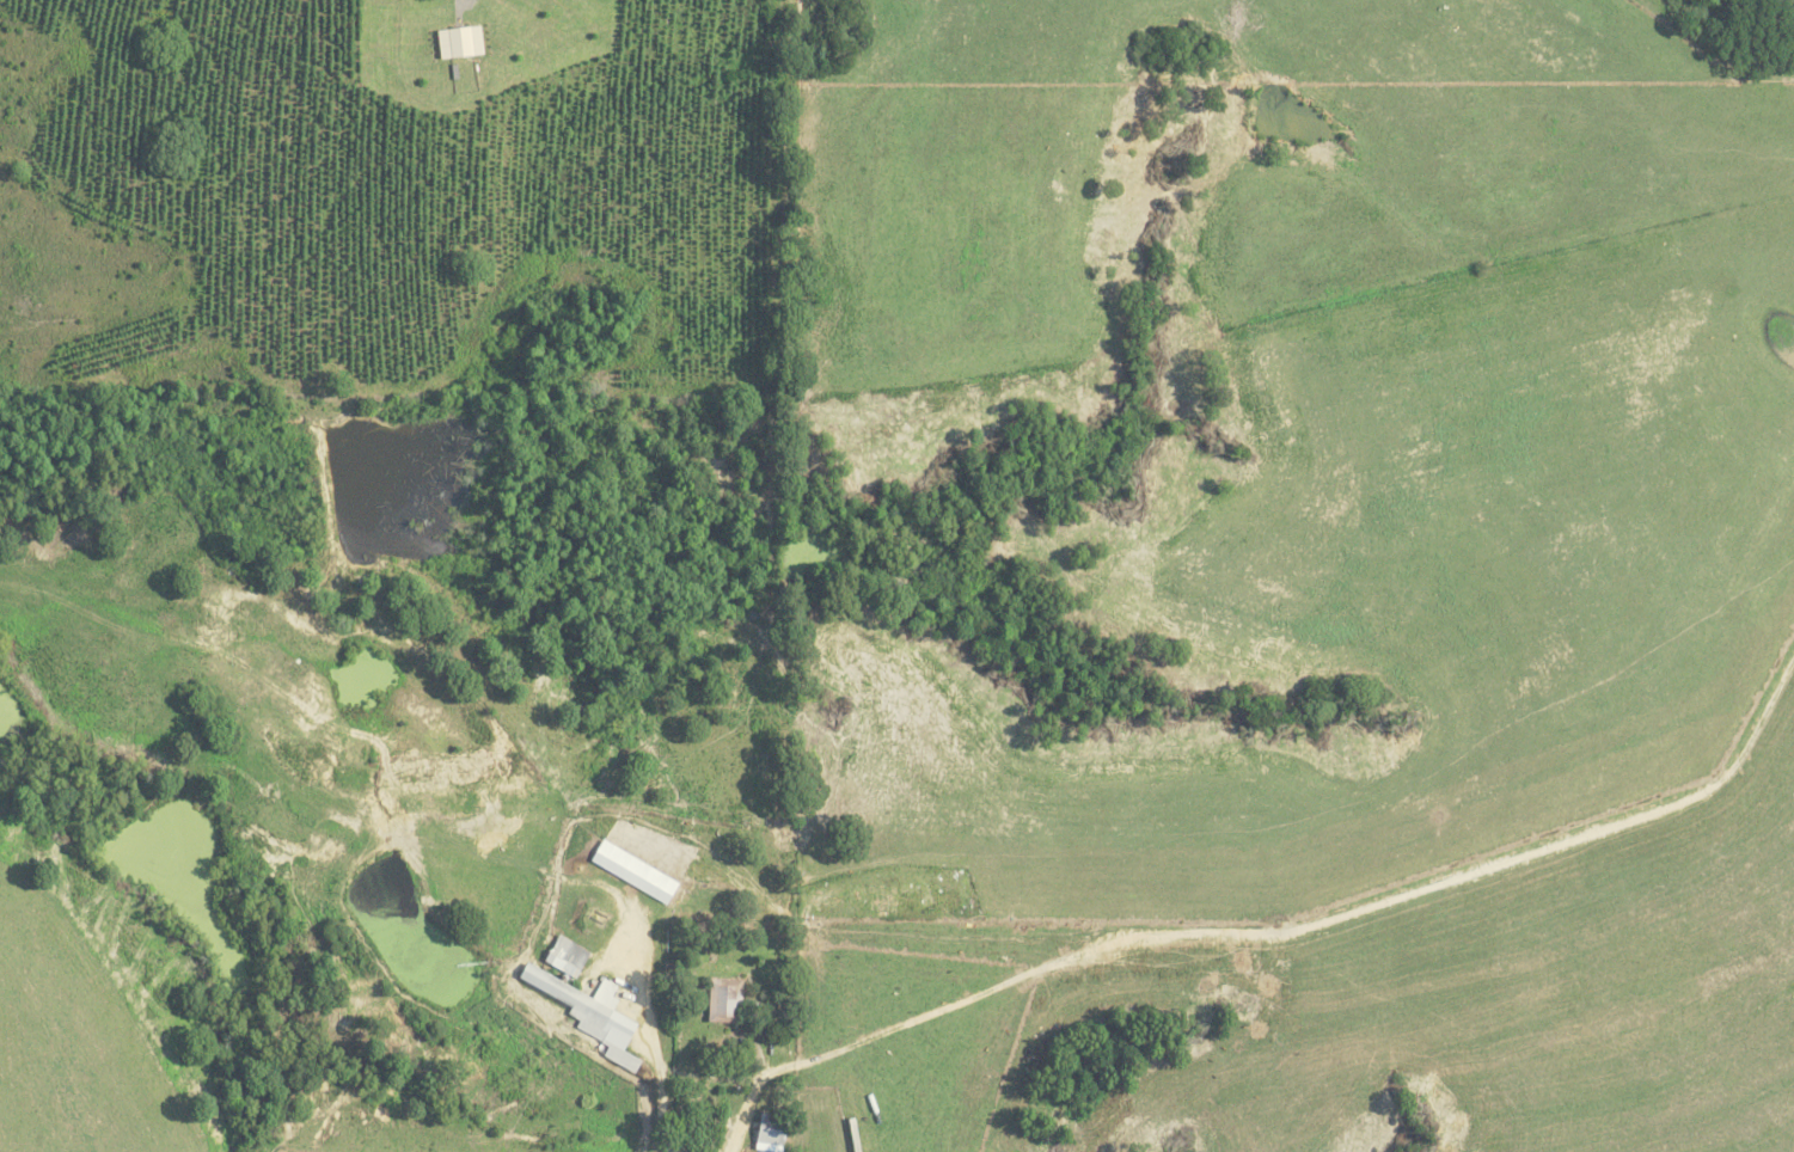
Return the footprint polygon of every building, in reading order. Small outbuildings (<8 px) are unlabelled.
[(436,59),(480,53),(476,24),(432,30),(436,59)] [(675,880),(596,842),(585,865),(665,902),(675,880)] [(539,962),(571,979),(586,951),(554,934),(539,962)] [(589,997),(521,963),(512,980),(567,1007),(563,1015),(575,1021),(572,1028),(598,1041),(592,1053),(632,1073),(638,1060),(620,1051),(634,1023),(609,1011),(615,999),(609,996),(614,986),(599,978),(589,997)] [(734,1018),(736,986),(709,985),(707,1017),(734,1018)] [(781,1124),(754,1123),(753,1145),(780,1146),(781,1124)]
